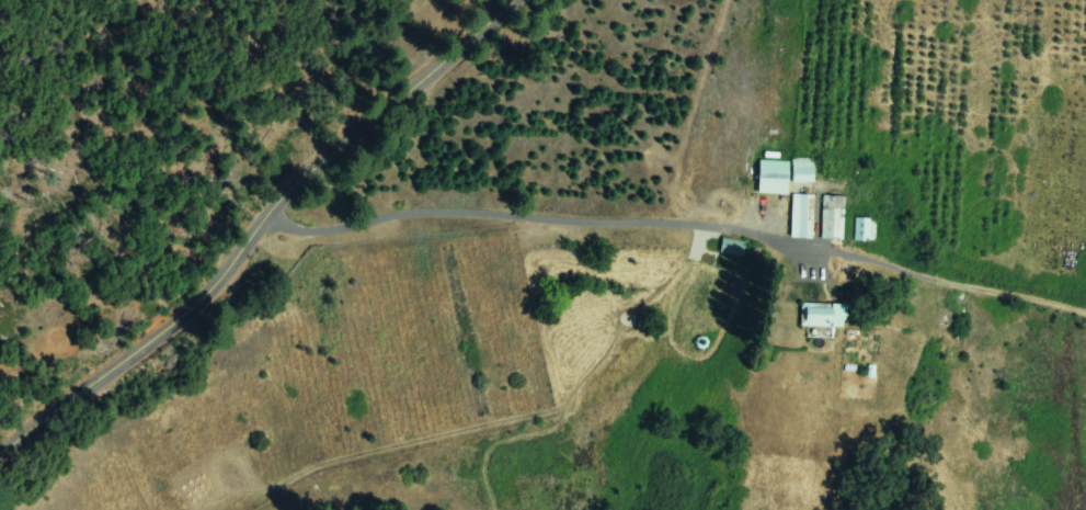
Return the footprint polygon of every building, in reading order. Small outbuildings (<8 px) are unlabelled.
[(761,192),(761,161),(788,162),(787,193),(761,192)] [(811,161),(813,182),(795,183),(793,162),(811,161)] [(813,196),(812,238),(793,237),(795,195),(813,196)] [(842,239),(823,238),(825,196),(844,197),(842,239)] [(856,219),(872,219),(872,240),(856,240),(856,219)] [(724,241),(743,245),(741,256),(722,252),(724,241)] [(846,307),(845,328),(802,325),(803,304),(846,307)]
